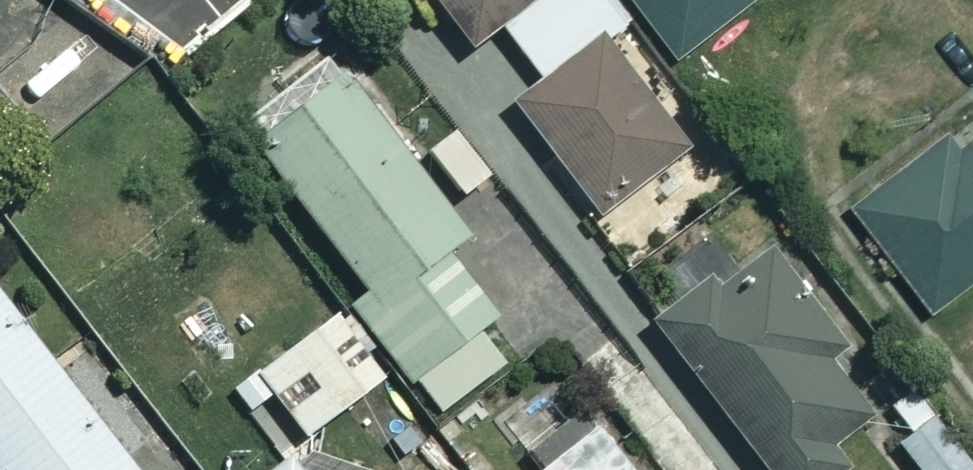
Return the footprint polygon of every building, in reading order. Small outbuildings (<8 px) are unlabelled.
[(461,51),(495,26),(535,81),(505,104),(593,221),(683,154),(599,42),(620,27),(600,0),(423,0),(461,51)] [(669,60),(750,0),(624,0),(669,60)] [(333,73),(245,140),(359,290),(345,301),(406,379),(488,317),(437,249),(457,234),(333,73)] [(956,148),(945,133),(849,205),(926,308),(972,273),(972,136),(956,148)] [(730,212),(687,244),(710,276),(646,324),(755,469),(841,469),(873,446),(859,426),(879,411),(730,212)] [(0,306),(0,469),(130,469),(0,306)] [(381,376),(330,308),(250,369),(300,436),(381,376)] [(888,411),(903,432),(888,443),(909,469),(972,469),(972,467),(915,390),(888,411)] [(587,428),(533,469),(620,469),(587,428)] [(282,457),(265,469),(292,469),(282,457)]
